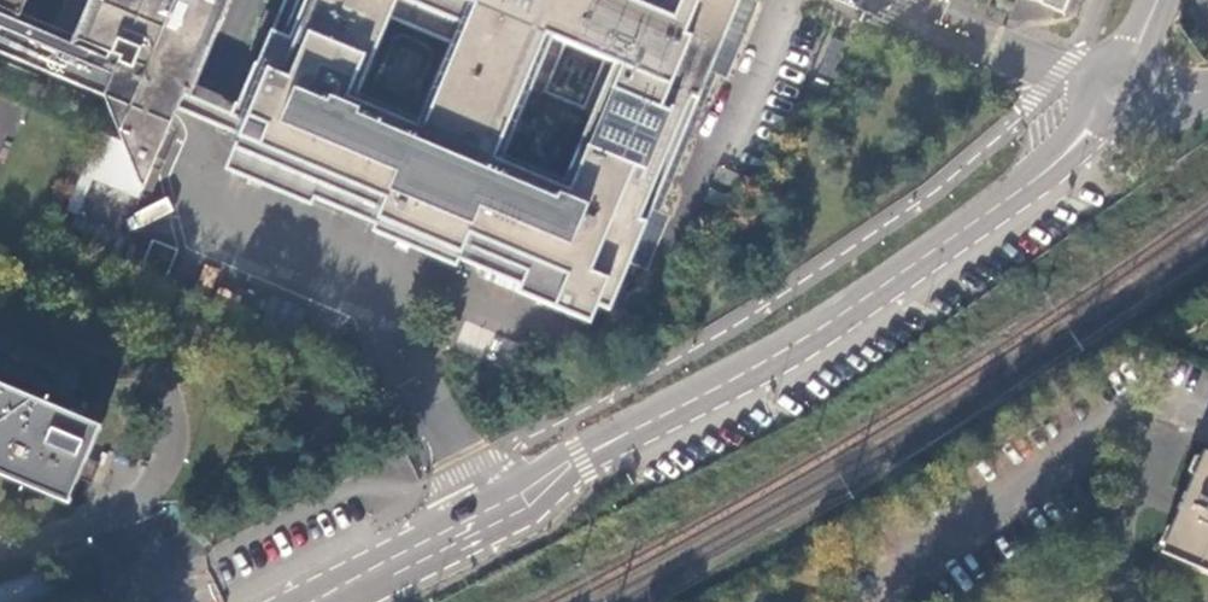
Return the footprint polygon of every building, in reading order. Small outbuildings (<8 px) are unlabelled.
[(23,22),(32,0),(0,0),(0,12),(23,22)] [(74,43),(122,64),(105,101),(123,142),(97,132),(76,178),(136,203),(177,106),(183,90),(184,88),(188,90),(192,90),(194,89),(196,87),(197,83),(196,81),(194,78),(192,77),(190,76),(217,14),(219,15),(222,16),(225,15),(227,13),(227,9),(226,6),(224,4),(221,4),(222,0),(92,0),(74,43)] [(242,133),(235,148),(528,271),(522,286),(519,292),(592,323),(600,306),(611,311),(742,0),(286,0),(238,114),(233,130),(242,133)] [(1063,14),(1070,0),(1031,0),(1063,14)] [(0,12),(0,55),(105,101),(122,64),(74,43),(23,22),(0,12)] [(238,114),(183,90),(177,106),(233,130),(238,114)] [(528,271),(235,148),(227,170),(314,206),(316,199),(375,224),(372,231),(459,267),(462,261),(522,286),(528,271)] [(57,498),(68,502),(84,466),(100,428),(63,412),(79,374),(0,340),(0,474),(57,498)] [(1192,498),(1182,520),(1168,554),(1207,571),(1207,461),(1192,498)] [(0,581),(0,601),(56,601),(44,564),(25,572),(0,581)]
